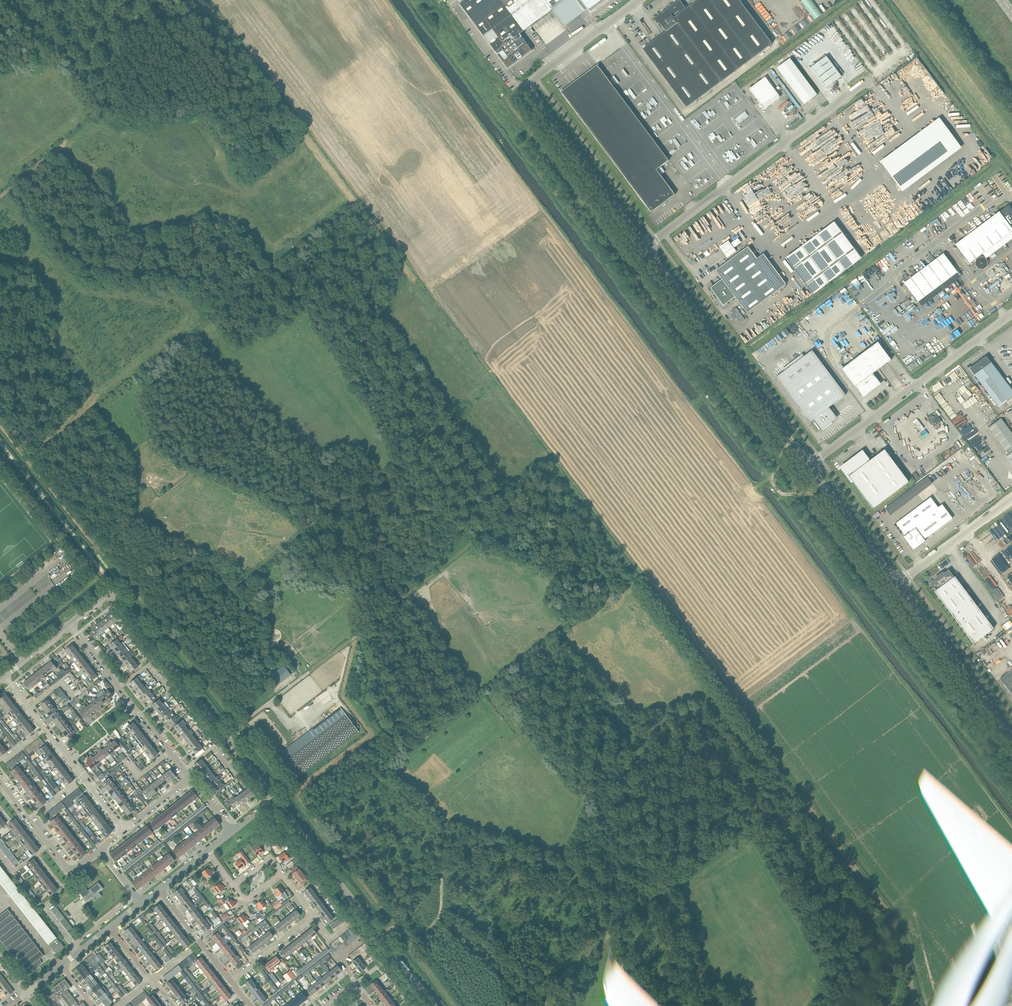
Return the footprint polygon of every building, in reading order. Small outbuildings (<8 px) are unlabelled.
[(532,50),(520,34),(552,10),(545,0),(465,0),(460,4),(508,68),(519,60),(518,60),(521,57),(521,58),(532,50)] [(552,10),(566,0),(545,0),(552,10)] [(591,12),(607,0),(582,0),(591,12)] [(739,0),(698,0),(686,9),(679,1),(671,7),(672,9),(670,11),(670,10),(656,18),(659,23),(660,24),(659,25),(661,28),(663,27),(667,32),(643,50),(686,108),(772,44),(739,0)] [(768,16),(774,24),(779,20),(773,13),(768,16)] [(825,89),(841,77),(826,56),(810,69),(825,89)] [(804,104),(817,95),(790,59),(777,68),(804,104)] [(663,205),(665,204),(664,203),(675,195),(671,189),(657,170),(669,160),(597,65),(561,92),(647,207),(651,212),(662,204),(663,205)] [(803,108),(805,106),(783,76),(780,78),(803,108)] [(764,109),(780,97),(765,77),(749,89),(764,109)] [(902,93),(914,113),(926,106),(914,86),(902,93)] [(949,91),(938,99),(949,116),(960,109),(949,91)] [(956,245),(969,264),(983,254),(1011,231),(1011,210),(1009,206),(999,213),(999,212),(956,245)] [(785,259),(794,270),(813,295),(861,259),(834,222),(785,259)] [(962,227),(965,232),(971,229),(968,224),(962,227)] [(735,247),(741,243),(738,238),(731,243),(735,247)] [(727,258),(736,251),(729,241),(720,247),(727,258)] [(722,279),(710,288),(717,297),(718,296),(720,299),(719,300),(724,306),(735,297),(743,307),(775,283),(757,259),(748,246),(720,268),(716,271),(722,279)] [(764,254),(757,259),(775,283),(743,307),(747,313),(786,284),(764,254)] [(918,302),(957,273),(943,254),(904,284),(918,302)] [(732,315),(729,317),(733,322),(735,320),(739,325),(744,322),(735,309),(730,313),(732,315)] [(878,342),(841,369),(841,370),(842,369),(855,387),(856,386),(864,396),(880,384),(872,374),(891,360),(878,342)] [(813,420),(821,431),(832,422),(831,421),(835,418),(832,414),(833,413),(829,407),(845,395),(812,350),(776,377),(809,422),(813,420)] [(970,368),(999,407),(1011,397),(1011,390),(986,356),(970,368)] [(1001,418),(989,428),(1006,451),(1011,447),(1011,433),(1001,418)] [(921,430),(924,428),(918,420),(916,422),(921,430)] [(965,445),(970,442),(967,436),(961,439),(965,445)] [(909,482),(885,450),(869,461),(864,454),(856,460),(855,459),(843,468),(873,509),(909,482)] [(938,507),(931,497),(896,523),(905,535),(904,536),(904,537),(905,536),(913,547),(915,547),(924,540),(925,541),(925,540),(924,539),(952,518),(942,504),(938,507)] [(889,506),(893,513),(906,506),(903,500),(899,502),(898,501),(889,506)] [(953,577),(948,571),(943,575),(942,573),(935,579),(936,580),(931,584),(936,590),(935,592),(974,644),(994,629),(955,577),(953,578),(953,577)] [(109,615),(107,616),(113,624),(118,620),(112,613),(109,615)] [(106,618),(103,620),(108,627),(113,624),(107,616),(105,618),(106,618)] [(100,622),(98,624),(104,631),(108,627),(103,620),(100,623),(100,622)] [(96,625),(97,625),(94,628),(95,629),(99,635),(99,634),(104,631),(98,624),(96,625)] [(99,635),(95,629),(90,633),(96,640),(101,636),(99,634),(99,635)] [(113,649),(120,644),(117,639),(110,644),(112,647),(111,648),(113,649)] [(68,654),(75,649),(72,644),(65,650),(68,654)] [(114,651),(117,654),(124,648),(120,644),(113,649),(114,651)] [(997,668),(1006,661),(995,646),(986,653),(997,668)] [(120,659),(127,653),(124,648),(117,654),(119,657),(120,659)] [(71,658),(78,652),(75,649),(68,654),(71,658)] [(74,662),(81,656),(78,652),(71,658),(74,662)] [(122,660),(124,663),(131,657),(127,653),(120,659),(121,660),(122,660)] [(77,666),(85,660),(81,656),(74,662),(77,666)] [(131,657),(124,663),(126,666),(127,668),(135,662),(131,657)] [(80,670),(88,664),(85,660),(77,666),(80,670)] [(53,672),(57,669),(54,665),(51,661),(47,664),(53,672)] [(138,667),(135,663),(135,662),(127,668),(129,670),(129,669),(131,672),(138,667)] [(49,675),(53,672),(47,664),(43,667),(49,675)] [(83,674),(91,668),(88,664),(80,670),(83,674)] [(278,684),(290,674),(284,666),(271,675),(278,684)] [(45,678),(49,675),(43,667),(39,670),(45,678)] [(86,678),(94,672),(91,668),(83,674),(86,678)] [(1000,679),(1011,695),(1011,669),(1000,679)] [(41,681),(45,678),(39,670),(35,673),(41,681)] [(62,678),(67,674),(64,670),(59,674),(58,673),(55,675),(58,678),(59,680),(62,678)] [(97,676),(94,672),(86,678),(84,680),(88,686),(93,682),(91,681),(93,679),(97,676)] [(37,684),(41,681),(35,673),(32,676),(37,684)] [(33,687),(37,684),(32,676),(28,679),(33,687)] [(133,688),(140,682),(137,677),(129,683),(130,685),(131,685),(133,688)] [(29,690),(33,687),(28,679),(23,683),(29,690)] [(134,690),(134,689),(137,692),(144,687),(140,682),(133,688),(134,690)] [(138,694),(140,697),(142,696),(147,691),(144,687),(137,692),(136,693),(138,694)] [(101,691),(103,694),(110,702),(112,701),(110,699),(113,696),(108,690),(105,692),(103,689),(101,691)] [(147,691),(142,696),(146,700),(153,695),(149,690),(147,691)] [(108,704),(110,702),(103,694),(98,698),(103,704),(106,702),(108,704)] [(6,695),(0,699),(0,702),(2,705),(9,699),(6,695)] [(149,705),(153,702),(156,699),(153,695),(146,700),(149,705)] [(100,706),(103,704),(98,698),(96,700),(94,697),(92,698),(100,710),(102,708),(100,706)] [(44,709),(51,703),(50,701),(52,700),(50,698),(44,702),(41,705),(44,709)] [(89,700),(92,703),(89,705),(94,711),(97,709),(98,711),(100,710),(92,698),(89,700)] [(3,710),(12,703),(9,699),(2,705),(4,707),(2,709),(3,710)] [(159,699),(156,702),(152,705),(154,708),(153,708),(155,710),(155,709),(162,704),(159,699)] [(55,707),(53,705),(55,704),(53,702),(51,703),(44,709),(47,713),(55,707)] [(8,712),(15,707),(12,703),(3,710),(5,709),(8,712)] [(84,704),(82,706),(91,717),(93,716),(91,713),(94,711),(89,705),(86,707),(84,704)] [(159,714),(166,708),(162,704),(155,709),(158,712),(157,713),(159,714)] [(91,717),(82,706),(82,705),(80,707),(81,709),(78,711),(80,713),(79,713),(81,715),(84,719),(87,716),(89,719),(91,717)] [(58,711),(57,711),(56,709),(58,708),(56,706),(55,707),(47,713),(50,717),(58,711)] [(11,716),(18,711),(15,707),(8,712),(11,716)] [(294,780),(358,732),(340,707),(276,756),(294,780)] [(164,717),(171,712),(171,711),(169,713),(166,708),(159,714),(161,717),(162,719),(163,719),(164,717)] [(53,721),(61,715),(59,713),(61,712),(59,710),(57,711),(58,711),(50,717),(53,721)] [(14,720),(21,715),(18,711),(11,716),(14,720)] [(164,717),(168,722),(175,716),(171,712),(164,717)] [(64,719),(62,717),(64,715),(62,714),(61,715),(53,721),(56,725),(64,719)] [(14,726),(17,724),(24,718),(21,715),(14,720),(11,723),(14,726)] [(171,727),(175,723),(179,721),(175,716),(168,722),(171,727)] [(17,730),(20,728),(28,722),(24,718),(17,724),(19,727),(16,729),(17,730)] [(59,729),(67,723),(65,721),(67,719),(66,718),(64,719),(56,725),(59,729)] [(185,726),(181,721),(178,723),(174,727),(176,730),(177,732),(185,726)] [(20,734),(23,732),(31,726),(28,722),(20,728),(22,731),(19,733),(20,734)] [(70,723),(69,722),(67,723),(59,729),(63,733),(70,727),(68,725),(70,723)] [(136,726),(133,722),(129,725),(127,722),(122,726),(124,729),(126,728),(127,730),(125,732),(126,734),(136,726)] [(70,727),(63,733),(66,737),(67,736),(69,739),(71,737),(78,732),(73,725),(70,727)] [(31,726),(23,732),(27,736),(34,730),(31,726)] [(129,738),(139,730),(136,726),(126,734),(129,732),(130,734),(128,736),(129,738)] [(179,733),(181,736),(188,730),(185,726),(177,732),(178,733),(179,733)] [(200,735),(203,733),(205,732),(202,727),(197,731),(200,735)] [(135,740),(142,734),(139,730),(129,738),(132,736),(135,740)] [(183,739),(184,741),(192,735),(188,730),(181,736),(183,739)] [(138,744),(145,738),(142,734),(135,740),(138,744)] [(186,742),(188,745),(195,739),(192,735),(184,741),(186,743),(186,742)] [(141,748),(148,742),(145,738),(138,744),(141,748)] [(190,748),(191,750),(199,744),(195,739),(188,745),(191,748),(190,748)] [(116,743),(114,740),(112,743),(110,741),(108,742),(115,750),(119,747),(120,748),(121,749),(123,747),(122,745),(119,741),(116,743)] [(110,754),(115,750),(108,742),(106,744),(108,746),(105,748),(110,754)] [(144,752),(151,746),(148,742),(141,748),(144,752)] [(41,755),(49,749),(43,743),(41,744),(39,746),(36,748),(34,750),(39,757),(41,755)] [(203,749),(200,745),(199,744),(191,750),(193,752),(193,751),(196,754),(203,749)] [(147,755),(155,750),(151,746),(144,752),(147,755)] [(102,750),(100,748),(98,750),(105,758),(110,754),(105,748),(102,750)] [(44,759),(52,753),(49,749),(41,755),(44,759)] [(100,761),(105,758),(98,750),(97,751),(98,753),(96,755),(100,761)] [(150,760),(154,757),(158,754),(155,750),(147,755),(150,760)] [(47,763),(55,757),(52,753),(44,759),(42,760),(45,764),(47,763)] [(91,755),(89,757),(98,768),(103,765),(100,761),(96,755),(93,758),(91,755)] [(50,767),(58,761),(55,757),(47,763),(50,767)] [(89,761),(86,763),(91,769),(98,778),(103,774),(102,774),(98,768),(89,757),(87,758),(89,761)] [(196,768),(197,770),(204,764),(201,759),(194,765),(196,768)] [(53,771),(61,765),(58,761),(50,767),(48,768),(52,772),(53,770),(53,771)] [(198,772),(199,771),(201,774),(208,769),(204,764),(197,770),(198,772)] [(56,774),(64,768),(61,765),(53,771),(56,774)] [(15,777),(22,771),(18,766),(11,771),(15,777)] [(105,788),(115,780),(113,778),(115,777),(114,775),(116,773),(115,772),(120,768),(118,766),(109,773),(107,775),(109,778),(102,784),(105,788)] [(397,767),(393,771),(399,778),(404,774),(397,767)] [(59,778),(67,772),(64,768),(56,774),(59,778)] [(172,780),(176,777),(170,769),(166,772),(172,780)] [(203,777),(204,779),(212,773),(208,769),(201,774),(203,777)] [(15,777),(19,782),(26,776),(22,771),(15,777)] [(63,783),(70,777),(67,772),(59,778),(63,783)] [(168,783),(172,780),(166,772),(162,776),(168,783)] [(206,781),(206,780),(208,783),(210,782),(215,778),(212,773),(204,779),(206,781)] [(29,778),(28,779),(26,776),(19,782),(23,787),(30,781),(31,781),(29,778)] [(164,786),(168,783),(162,776),(159,779),(164,786)] [(213,787),(221,781),(217,776),(215,778),(210,782),(213,787)] [(66,787),(73,781),(70,777),(63,783),(66,787)] [(161,789),(164,786),(159,779),(155,782),(161,789)] [(108,791),(118,784),(115,780),(105,788),(108,791)] [(23,787),(27,792),(34,787),(30,781),(23,787)] [(217,791),(221,788),(224,786),(221,781),(213,787),(217,791)] [(157,792),(161,789),(155,782),(151,785),(157,792)] [(111,795),(119,790),(117,787),(119,786),(118,784),(108,791),(111,795)] [(153,795),(157,792),(151,785),(147,788),(153,795)] [(31,797),(38,792),(34,787),(27,792),(31,797)] [(252,797),(251,797),(254,794),(249,787),(244,791),(250,798),(250,799),(252,797)] [(115,799),(122,793),(120,791),(122,790),(121,788),(119,790),(111,795),(115,799)] [(148,799),(153,795),(147,788),(142,791),(145,795),(148,799)] [(192,801),(194,800),(198,797),(192,790),(187,794),(192,801)] [(247,801),(247,800),(250,798),(244,791),(240,795),(245,802),(247,801)] [(35,802),(42,797),(38,792),(31,797),(35,802)] [(118,803),(125,798),(124,795),(125,794),(124,792),(122,793),(115,799),(118,803)] [(187,805),(192,801),(187,794),(182,798),(187,805)] [(80,805),(88,799),(85,795),(77,801),(79,803),(77,805),(78,807),(80,805)] [(234,797),(239,804),(240,805),(243,803),(244,804),(245,802),(240,795),(235,798),(234,796),(234,797)] [(121,807),(130,800),(127,796),(125,798),(118,803),(121,807)] [(39,808),(46,802),(42,797),(35,802),(39,808)] [(235,807),(239,804),(234,797),(229,800),(235,807)] [(182,798),(177,802),(182,809),(187,805),(182,798)] [(83,809),(91,803),(88,799),(80,805),(82,807),(80,809),(81,811),(83,809)] [(124,811),(131,806),(130,803),(132,802),(130,800),(121,807),(124,811)] [(230,811),(235,807),(229,800),(224,804),(230,811)] [(177,813),(182,809),(177,802),(172,806),(177,813)] [(87,813),(94,807),(91,803),(83,809),(87,813)] [(127,815),(135,809),(133,807),(134,806),(133,804),(131,806),(124,811),(127,815)] [(172,806),(167,810),(172,817),(177,813),(172,806)] [(90,817),(97,811),(94,807),(87,813),(90,817)] [(167,821),(172,817),(167,810),(161,814),(167,821)] [(93,821),(100,815),(97,811),(90,817),(93,821)] [(161,814),(156,818),(162,825),(167,821),(161,814)] [(96,825),(103,819),(100,815),(93,821),(96,825)] [(57,816),(54,819),(50,822),(54,827),(61,821),(57,816)] [(152,823),(148,827),(152,832),(156,829),(156,830),(162,825),(156,818),(156,819),(155,820),(154,820),(151,822),(152,823)] [(220,825),(214,818),(209,822),(214,829),(220,825)] [(8,824),(12,829),(19,824),(15,819),(8,824)] [(99,829),(106,823),(103,819),(96,825),(99,829)] [(58,832),(65,827),(61,821),(54,827),(58,832)] [(214,829),(209,822),(204,826),(209,833),(214,829)] [(102,833),(109,827),(106,823),(99,829),(102,833)] [(16,834),(23,829),(19,824),(12,829),(16,834)] [(147,837),(149,836),(152,833),(148,827),(147,826),(142,830),(147,837)] [(204,837),(209,833),(204,826),(199,830),(204,837)] [(62,837),(69,832),(65,827),(58,832),(62,837)] [(105,837),(113,831),(109,827),(102,833),(105,837)] [(20,840),(27,834),(23,829),(16,834),(20,840)] [(142,841),(147,837),(142,830),(137,834),(142,841)] [(204,837),(199,830),(194,834),(199,841),(204,837)] [(62,837),(66,842),(73,837),(69,832),(62,837)] [(22,846),(24,845),(31,839),(27,834),(20,840),(18,841),(22,846)] [(137,845),(142,841),(137,834),(131,838),(137,845)] [(194,845),(199,841),(194,834),(188,838),(194,845)] [(70,848),(77,842),(73,837),(66,842),(70,848)] [(132,849),(137,845),(131,838),(126,842),(132,849)] [(189,849),(194,845),(188,838),(183,842),(189,849)] [(31,839),(24,845),(28,850),(35,845),(31,839)] [(74,853),(81,847),(77,842),(70,848),(74,853)] [(127,853),(132,849),(126,842),(121,846),(127,853)] [(189,849),(183,842),(178,846),(184,853),(189,849)] [(39,850),(35,845),(28,850),(32,855),(39,850)] [(122,857),(127,853),(121,846),(116,850),(122,857)] [(178,857),(184,853),(178,846),(173,850),(175,853),(178,857)] [(260,854),(263,852),(259,846),(253,850),(254,851),(257,855),(259,853),(260,854)] [(74,853),(78,858),(85,852),(81,847),(74,853)] [(111,854),(116,861),(122,857),(116,850),(111,854)] [(285,853),(284,852),(279,856),(283,861),(285,860),(286,861),(289,858),(287,856),(289,854),(287,852),(285,853)] [(169,854),(164,858),(169,864),(174,860),(171,856),(169,854)] [(240,860),(235,864),(239,869),(241,867),(242,868),(245,866),(244,865),(249,861),(244,854),(241,857),(239,858),(240,860)] [(126,855),(121,859),(124,864),(130,861),(126,855)] [(164,868),(169,864),(164,858),(159,862),(164,868)] [(26,865),(30,870),(37,864),(33,859),(29,862),(26,865)] [(297,862),(295,860),(292,861),(286,865),(289,868),(297,862)] [(159,862),(153,866),(159,873),(164,868),(159,862)] [(37,864),(30,870),(34,875),(41,869),(37,864)] [(57,938),(0,865),(0,882),(49,945),(52,949),(57,953),(64,947),(61,942),(60,943),(57,938)] [(154,877),(159,873),(153,866),(148,870),(154,877)] [(298,869),(296,866),(295,868),(291,871),(293,873),(292,874),(296,878),(302,873),(299,868),(298,869)] [(209,871),(207,868),(202,872),(205,876),(206,878),(209,876),(213,873),(210,870),(209,871)] [(41,869),(34,875),(38,880),(45,875),(41,869)] [(148,870),(143,874),(149,881),(154,877),(148,870)] [(302,885),(306,882),(307,880),(305,878),(306,877),(302,873),(296,878),(299,883),(300,882),(302,885)] [(143,885),(149,881),(143,874),(138,878),(143,885)] [(45,875),(38,880),(42,885),(49,880),(48,878),(45,875)] [(138,878),(133,882),(138,889),(143,885),(138,878)] [(192,887),(194,886),(190,881),(188,878),(186,880),(189,885),(192,887)] [(53,885),(49,880),(42,885),(46,890),(53,885)] [(98,892),(103,888),(98,882),(88,890),(82,884),(76,889),(83,897),(86,901),(92,897),(95,901),(102,896),(98,892)] [(221,886),(219,883),(214,887),(218,893),(221,891),(224,888),(222,885),(221,886)] [(53,885),(46,890),(50,896),(57,890),(56,888),(53,885)] [(277,896),(284,891),(280,886),(275,890),(276,892),(275,893),(277,896)] [(308,896),(314,892),(310,887),(304,891),(308,896)] [(178,898),(184,894),(179,888),(174,892),(178,898)] [(312,902),(318,897),(314,892),(308,896),(312,902)] [(183,904),(188,899),(184,894),(178,898),(183,904)] [(228,897),(222,901),(224,904),(226,903),(230,908),(232,907),(236,903),(234,900),(233,901),(231,899),(230,900),(228,897)] [(316,907),(321,902),(318,897),(312,902),(316,907)] [(187,909),(192,905),(188,899),(183,904),(187,909)] [(260,910),(264,907),(266,905),(262,900),(257,904),(258,906),(257,907),(260,910)] [(320,912),(325,908),(321,902),(316,907),(320,912)] [(158,914),(163,910),(159,904),(151,910),(152,912),(155,910),(158,914)] [(192,915),(197,911),(192,905),(187,909),(192,915)] [(324,917),(329,913),(325,908),(320,912),(324,917)] [(41,963),(39,959),(43,956),(8,910),(0,916),(0,939),(28,975),(38,967),(37,965),(38,964),(39,965),(41,963)] [(162,920),(168,915),(163,910),(158,914),(162,920)] [(295,920),(300,916),(296,910),(291,914),(295,920)] [(196,921),(201,916),(197,911),(192,915),(196,921)] [(224,922),(230,918),(226,913),(220,917),(224,922)] [(328,922),(333,918),(329,913),(324,917),(328,922)] [(245,917),(243,914),(238,918),(242,924),(242,923),(244,926),(249,922),(247,919),(248,919),(246,916),(245,917)] [(259,922),(264,918),(261,914),(259,916),(259,917),(257,919),(255,920),(257,923),(259,921),(259,922)] [(290,924),(295,920),(291,914),(285,918),(290,924)] [(343,922),(347,919),(344,914),(339,918),(343,922)] [(147,923),(143,918),(141,915),(138,917),(144,925),(145,924),(146,923),(147,923)] [(167,925),(172,921),(168,915),(162,920),(167,925)] [(203,919),(201,916),(196,921),(200,926),(206,922),(205,922),(208,920),(206,917),(203,919)] [(285,928),(290,924),(285,918),(280,922),(285,928)] [(171,931),(177,927),(172,921),(167,925),(171,931)] [(205,932),(210,928),(206,922),(200,926),(205,932)] [(279,932),(285,928),(280,922),(275,926),(279,932)] [(135,932),(130,926),(125,931),(130,936),(135,932)] [(176,937),(181,932),(177,927),(171,931),(169,933),(171,936),(173,934),(176,937)] [(311,937),(312,936),(316,933),(312,928),(307,932),(311,937)] [(212,937),(216,942),(222,938),(219,934),(221,932),(220,930),(212,937)] [(268,941),(273,936),(270,933),(269,931),(264,935),(268,941)] [(134,942),(139,938),(135,932),(130,936),(134,942)] [(180,942),(186,938),(181,932),(176,937),(180,942)] [(306,941),(311,937),(307,932),(302,936),(306,941)] [(247,941),(250,938),(248,936),(246,934),(238,940),(240,942),(245,939),(247,941)] [(263,945),(268,941),(264,935),(259,939),(263,945)] [(301,945),(306,941),(302,936),(297,940),(301,945)] [(138,947),(144,943),(139,938),(134,942),(138,947)] [(185,948),(186,947),(190,944),(186,938),(180,942),(185,948)] [(221,948),(226,944),(222,938),(216,942),(221,948)] [(258,949),(263,945),(259,939),(253,943),(258,949)] [(296,949),(301,945),(297,940),(291,944),(296,949)] [(109,952),(115,948),(110,942),(105,946),(109,952)] [(143,953),(148,949),(144,943),(138,947),(143,953)] [(253,953),(258,949),(253,943),(248,947),(253,953)] [(225,954),(230,949),(226,944),(221,948),(225,954)] [(290,953),(296,949),(291,944),(286,948),(290,953)] [(152,950),(150,947),(148,949),(143,953),(147,959),(153,954),(150,951),(152,950)] [(114,958),(119,953),(115,948),(109,952),(114,958)] [(285,957),(290,953),(286,948),(281,952),(285,957)] [(230,959),(235,955),(230,949),(225,954),(230,959)] [(98,950),(95,952),(100,960),(107,955),(103,951),(100,953),(98,950)] [(167,955),(164,957),(166,959),(166,960),(164,962),(166,964),(173,958),(172,957),(170,954),(168,951),(166,953),(167,955)] [(96,956),(93,953),(91,954),(97,961),(100,959),(97,956),(96,956)] [(118,963),(124,959),(119,953),(114,958),(118,963)] [(378,958),(374,953),(371,955),(369,956),(373,962),(375,960),(378,958)] [(152,964),(157,960),(153,954),(147,959),(152,964)] [(91,965),(93,963),(96,961),(91,955),(88,957),(91,962),(89,963),(91,965)] [(234,965),(239,961),(237,957),(235,955),(230,959),(234,965)] [(275,967),(281,962),(279,960),(276,956),(270,961),(275,967)] [(199,967),(205,963),(200,957),(197,960),(195,961),(199,967)] [(356,967),(361,963),(357,957),(352,961),(356,967)] [(115,967),(113,964),(110,966),(105,958),(102,960),(110,970),(115,967)] [(122,969),(128,965),(124,959),(118,963),(122,969)] [(156,970),(162,966),(157,960),(152,964),(156,970)] [(270,971),(275,967),(270,961),(265,965),(268,969),(270,971)] [(80,973),(86,969),(84,966),(86,965),(84,963),(76,969),(80,973)] [(204,973),(209,968),(205,963),(199,967),(204,973)] [(330,972),(328,969),(324,963),(321,966),(327,974),(331,979),(336,975),(332,970),(330,972)] [(360,972),(363,970),(365,968),(361,963),(356,967),(360,972)] [(127,975),(133,970),(128,965),(122,969),(127,975)] [(177,973),(180,971),(182,970),(178,965),(173,969),(177,973)] [(336,975),(342,971),(337,965),(332,970),(336,975)] [(92,971),(90,969),(89,967),(86,969),(80,973),(84,978),(92,971)] [(208,978),(214,974),(209,968),(204,973),(208,978)] [(172,977),(177,973),(173,969),(168,973),(172,977)] [(131,980),(137,976),(133,970),(127,975),(131,980)] [(295,976),(290,970),(283,976),(288,982),(295,976)] [(93,979),(96,977),(92,972),(93,971),(92,971),(84,978),(88,983),(93,978),(93,979)] [(167,981),(172,977),(168,973),(163,976),(167,981)] [(278,986),(281,984),(278,981),(272,973),(269,975),(278,986)] [(213,984),(218,980),(214,974),(208,978),(213,984)] [(326,983),(331,979),(327,974),(322,978),(326,983)] [(136,986),(137,985),(141,982),(137,976),(131,980),(136,986)] [(71,987),(64,978),(64,979),(53,988),(52,988),(55,992),(50,996),(48,994),(42,999),(47,1005),(46,1005),(86,1005),(83,1002),(79,1005),(70,993),(68,995),(65,991),(71,987)] [(91,988),(97,983),(93,979),(93,978),(88,983),(91,988)] [(321,987),(326,983),(322,978),(317,982),(321,987)] [(249,988),(254,984),(250,979),(245,983),(249,988)] [(374,990),(379,986),(377,982),(378,981),(377,979),(375,980),(370,985),(374,990)] [(7,983),(4,980),(0,983),(0,988),(2,991),(3,990),(9,985),(8,985),(7,983)] [(171,989),(176,985),(172,980),(167,984),(171,989)] [(217,990),(223,985),(218,980),(213,984),(217,990)] [(316,991),(321,987),(317,982),(312,986),(316,991)] [(101,988),(97,983),(91,988),(92,987),(94,989),(93,989),(95,992),(101,988)] [(253,993),(258,989),(254,984),(249,988),(253,993)] [(13,991),(11,989),(12,989),(9,985),(3,990),(2,991),(7,997),(14,991),(13,990),(13,991)] [(175,994),(180,990),(176,985),(171,989),(175,994)] [(222,995),(227,991),(223,985),(217,990),(222,995)] [(107,991),(103,986),(101,988),(95,992),(99,997),(107,991)] [(212,986),(206,989),(211,999),(214,997),(211,991),(213,989),(212,986)] [(311,995),(316,991),(312,986),(306,990),(311,995)] [(378,995),(384,991),(379,986),(374,990),(378,995)] [(384,991),(378,995),(382,1000),(388,996),(385,993),(388,991),(390,989),(389,987),(386,989),(384,991)] [(257,999),(262,994),(258,989),(253,993),(257,999)] [(179,999),(184,995),(180,990),(175,994),(179,999)] [(103,1002),(108,997),(104,993),(107,991),(99,997),(103,1002)] [(226,1001),(228,1000),(232,997),(227,991),(222,995),(226,1001)] [(183,1004),(187,1001),(188,1000),(186,998),(189,995),(187,993),(184,995),(179,999),(183,1004)] [(301,1002),(307,998),(303,993),(297,997),(301,1002)] [(208,1002),(201,994),(199,996),(201,998),(198,999),(200,1002),(202,1000),(205,1004),(208,1002)] [(261,1004),(265,1000),(266,1000),(262,994),(257,999),(261,1004)] [(151,1004),(156,1000),(152,995),(147,999),(151,1004)] [(386,1005),(392,1001),(388,996),(382,1000),(386,1005)] [(108,998),(108,997),(103,1002),(104,1001),(105,1003),(104,1003),(106,1005),(107,1005),(112,1002),(108,998)] [(292,1001),(296,1005),(297,1005),(301,1002),(297,997),(295,999),(294,1000),(292,1001)]
